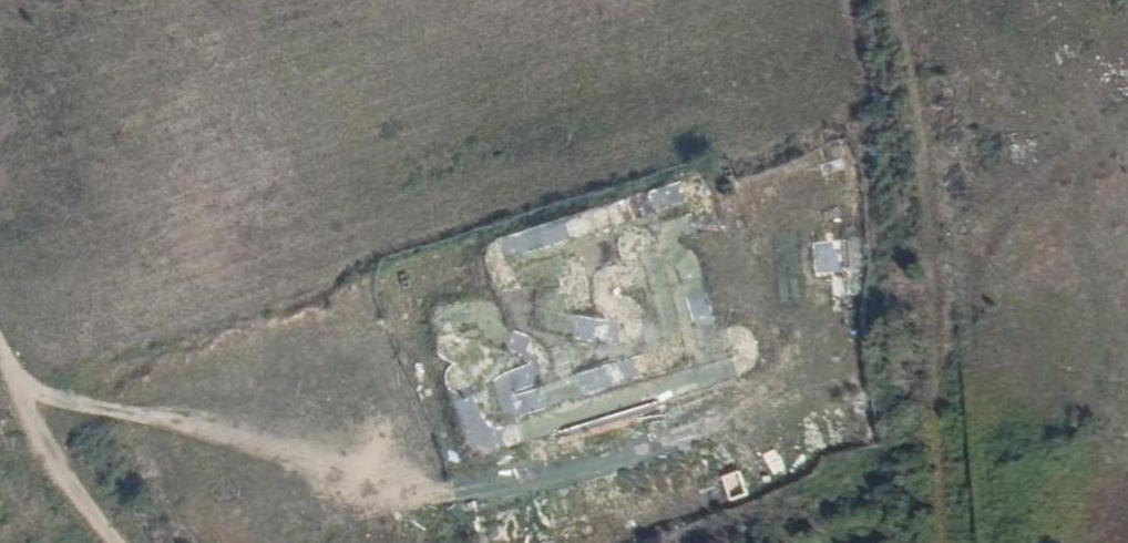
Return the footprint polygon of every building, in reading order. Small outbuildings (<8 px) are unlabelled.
[(703,176),(501,233),(507,256),(685,205),(694,234),(717,227),(703,176)] [(843,233),(796,233),(796,278),(826,277),(826,300),(843,299),(843,233)] [(706,291),(685,297),(693,328),(714,322),(706,291)] [(572,337),(614,344),(618,322),(575,315),(572,337)] [(504,350),(526,354),(530,335),(508,331),(504,350)] [(440,357),(452,396),(471,389),(459,351),(440,357)] [(534,366),(495,373),(503,415),(545,407),(541,388),(538,388),(534,366)] [(606,368),(563,379),(567,396),(610,385),(606,368)] [(714,444),(520,494),(530,533),(722,484),(727,501),(748,496),(741,470),(722,475),(714,444)] [(521,504),(487,511),(494,542),(530,542),(521,504)]
